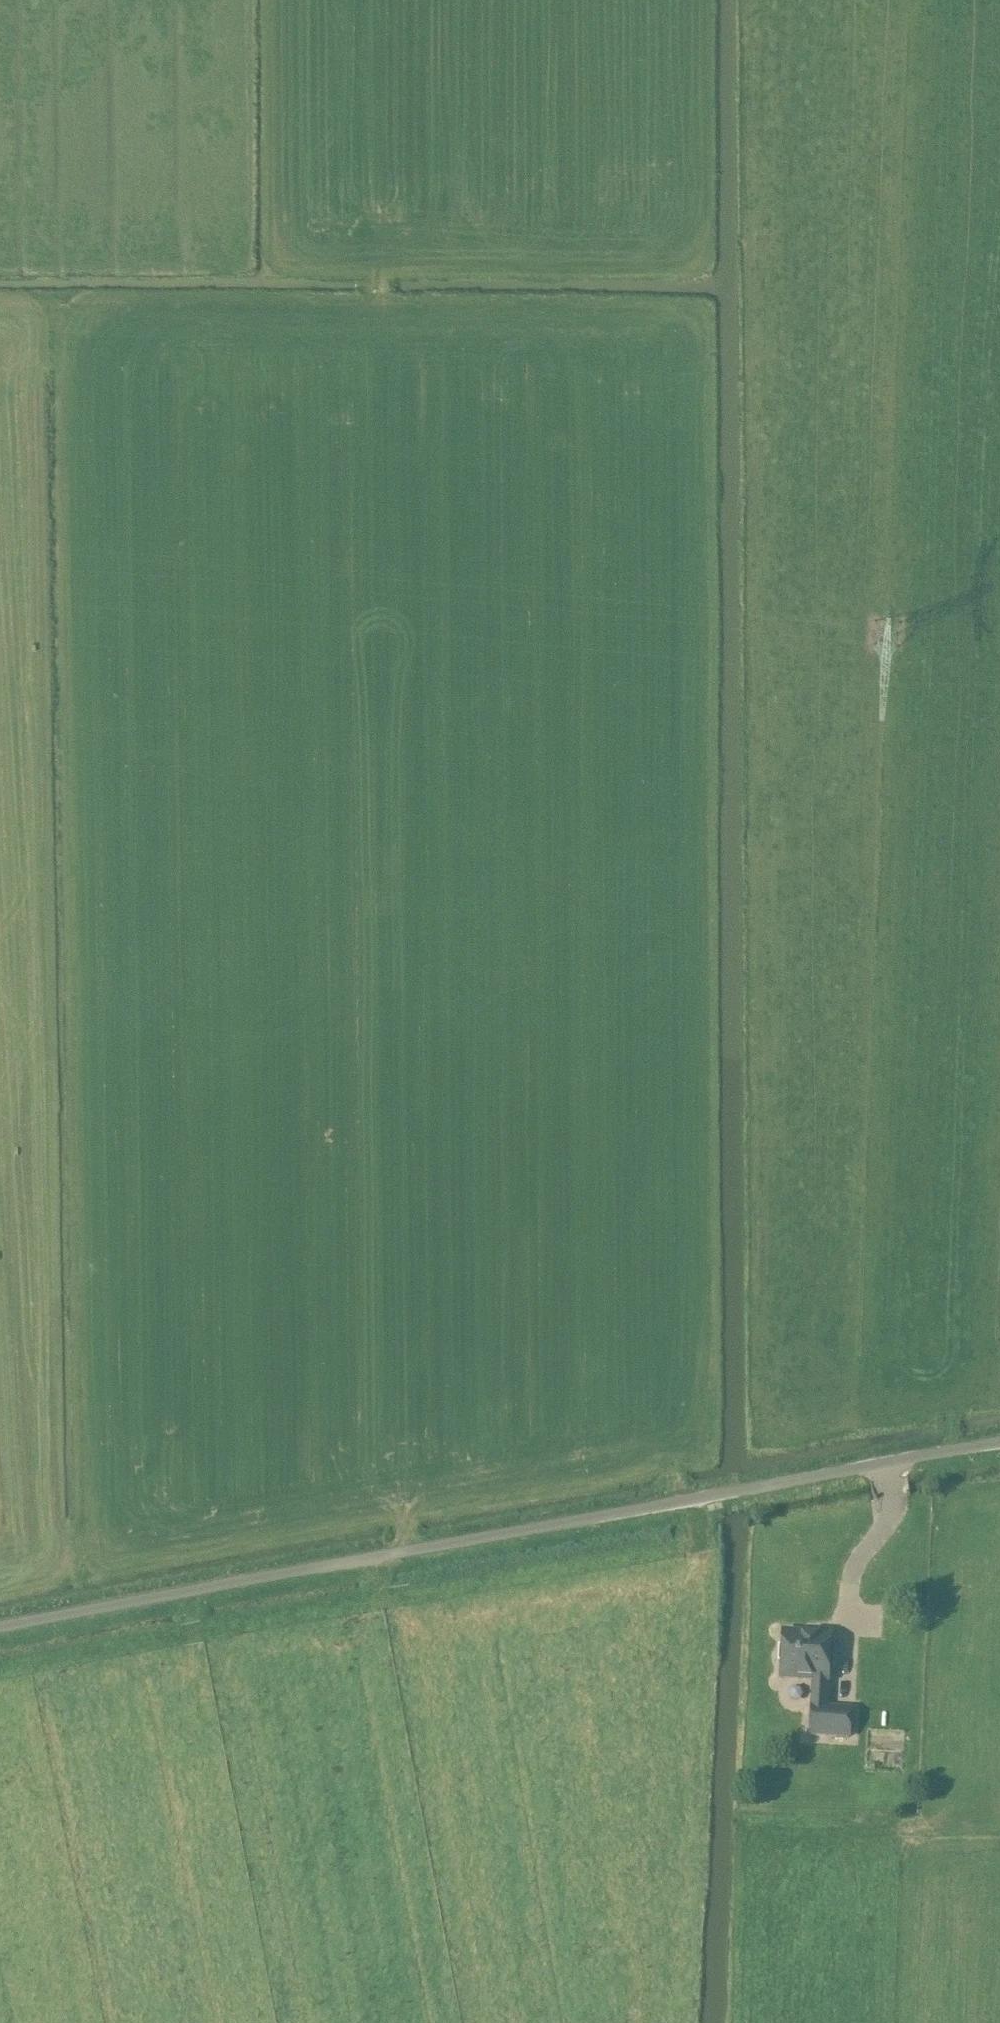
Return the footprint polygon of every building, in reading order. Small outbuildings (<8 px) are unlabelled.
[(831,1633),(813,1632),(812,1636),(784,1634),(782,1674),(815,1676),(811,1734),(850,1736),(851,1708),(827,1706),(828,1680),(829,1680),(831,1633)]
